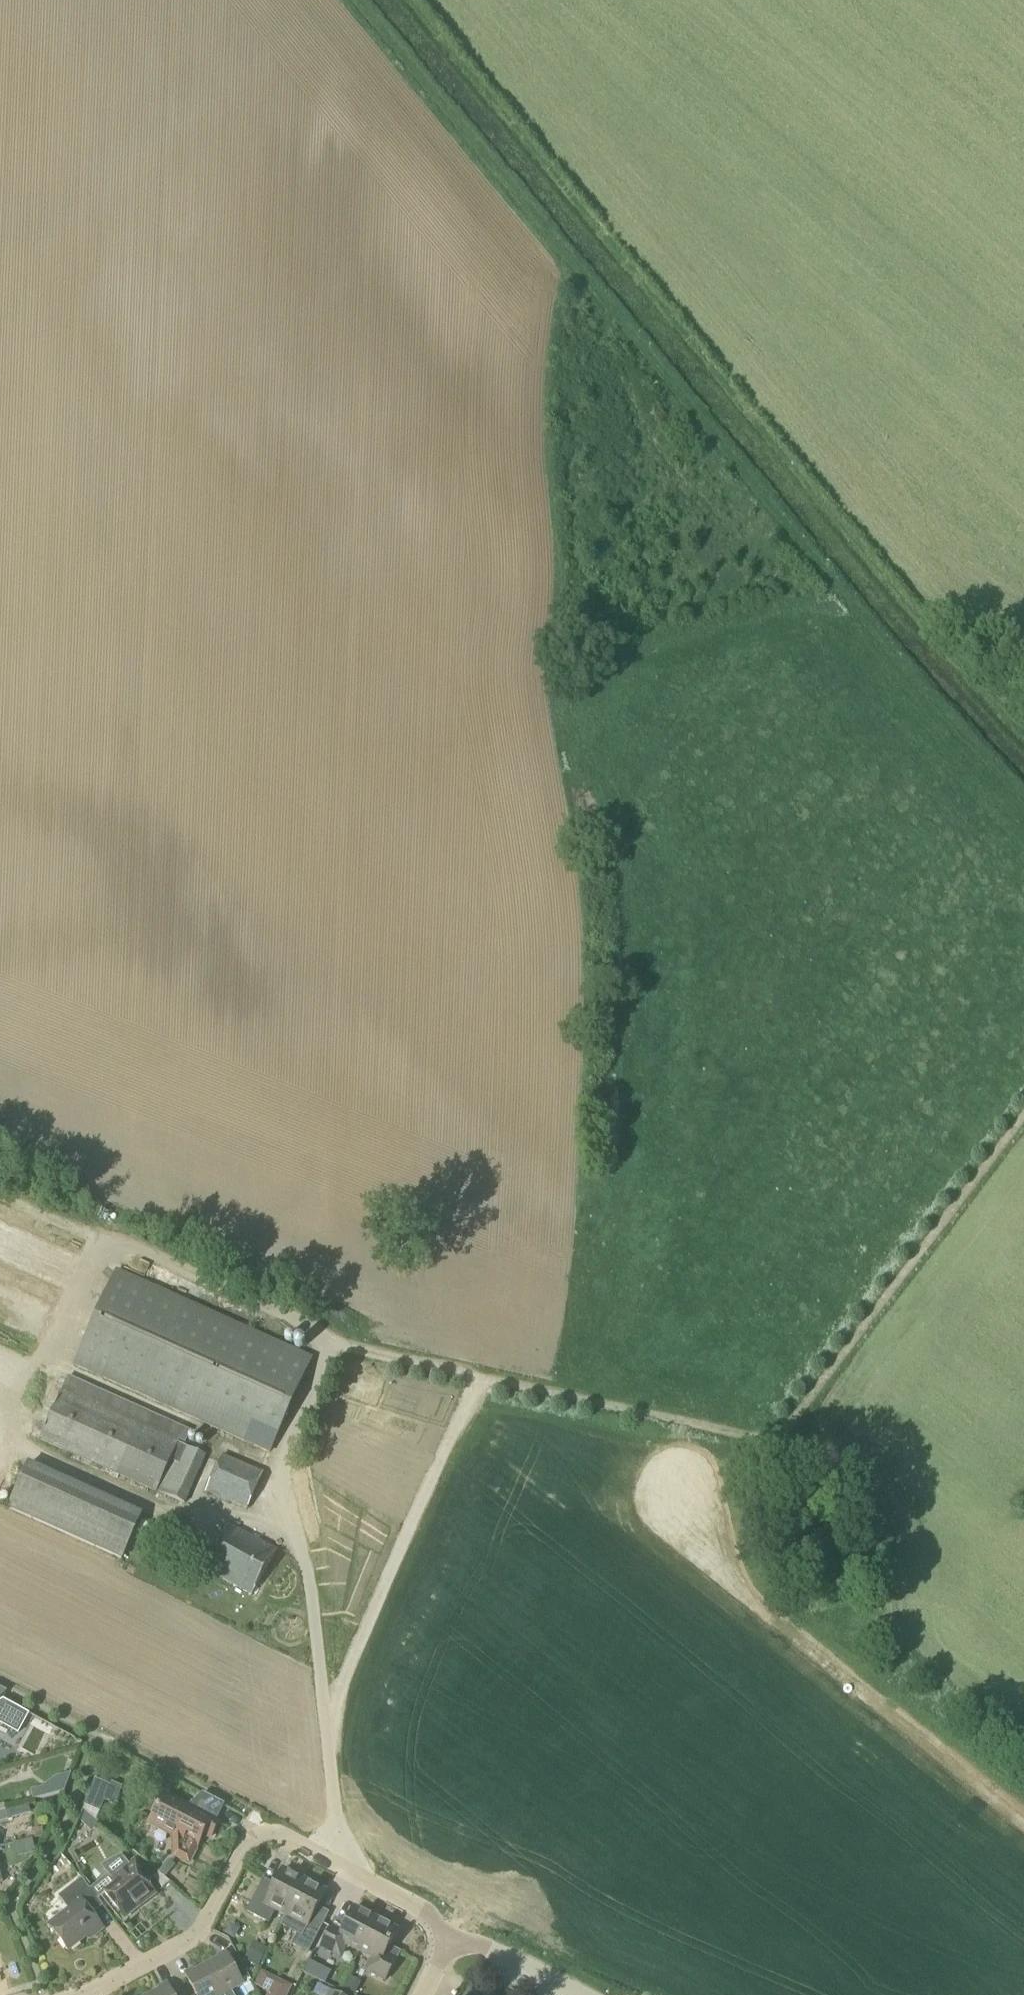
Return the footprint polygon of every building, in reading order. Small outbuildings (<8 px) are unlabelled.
[(269,1453),(312,1358),(117,1271),(74,1365),(269,1453)] [(185,1444),(190,1432),(67,1377),(38,1441),(156,1493),(169,1462),(171,1462),(157,1493),(184,1505),(206,1457),(177,1443),(178,1441),(185,1444)] [(247,1510),(262,1473),(221,1455),(206,1492),(247,1510)] [(121,1561),(141,1517),(28,1466),(8,1510),(121,1561)] [(252,1596),(276,1551),(229,1524),(204,1569),(252,1596)] [(95,1781),(85,1807),(100,1813),(110,1787),(95,1781)] [(187,1808),(164,1796),(150,1823),(174,1835),(175,1856),(188,1863),(203,1834),(210,1838),(217,1824),(215,1823),(222,1809),(199,1797),(187,1808)] [(4,1805),(0,1806),(0,1824),(8,1822),(8,1820),(30,1816),(28,1807),(5,1812),(4,1805)] [(14,1845),(17,1859),(35,1854),(32,1840),(14,1845)] [(125,1919),(155,1895),(146,1884),(150,1881),(135,1862),(129,1866),(121,1856),(101,1867),(107,1875),(109,1874),(113,1879),(117,1885),(105,1895),(125,1919)] [(284,1918),(303,1883),(281,1871),(269,1895),(258,1890),(247,1912),(268,1923),(274,1913),(284,1918)] [(162,1889),(169,1883),(164,1879),(158,1873),(157,1874),(152,1878),(162,1889)] [(91,1939),(103,1929),(86,1908),(97,1899),(81,1879),(58,1897),(68,1911),(49,1926),(68,1951),(88,1935),(91,1939)] [(303,1883),(284,1918),(280,1927),(296,1935),(291,1945),(307,1954),(320,1929),(309,1924),(325,1894),(303,1883)] [(359,1952),(375,1920),(353,1909),(341,1933),(330,1927),(318,1949),(340,1961),(348,1947),(359,1952)] [(375,1920),(359,1952),(371,1959),(365,1971),(385,1981),(396,1960),(385,1954),(397,1931),(375,1920)] [(222,1994),(233,1994),(231,1992),(243,1985),(227,1954),(206,1965),(222,1994)] [(320,1967),(309,1962),(303,1974),(314,1979),(320,1967)] [(206,1965),(185,1976),(195,1994),(222,1994),(206,1965)] [(291,1987),(275,1979),(267,1994),(287,1994),(291,1987)] [(168,1985),(150,1994),(173,1994),(168,1985)]
